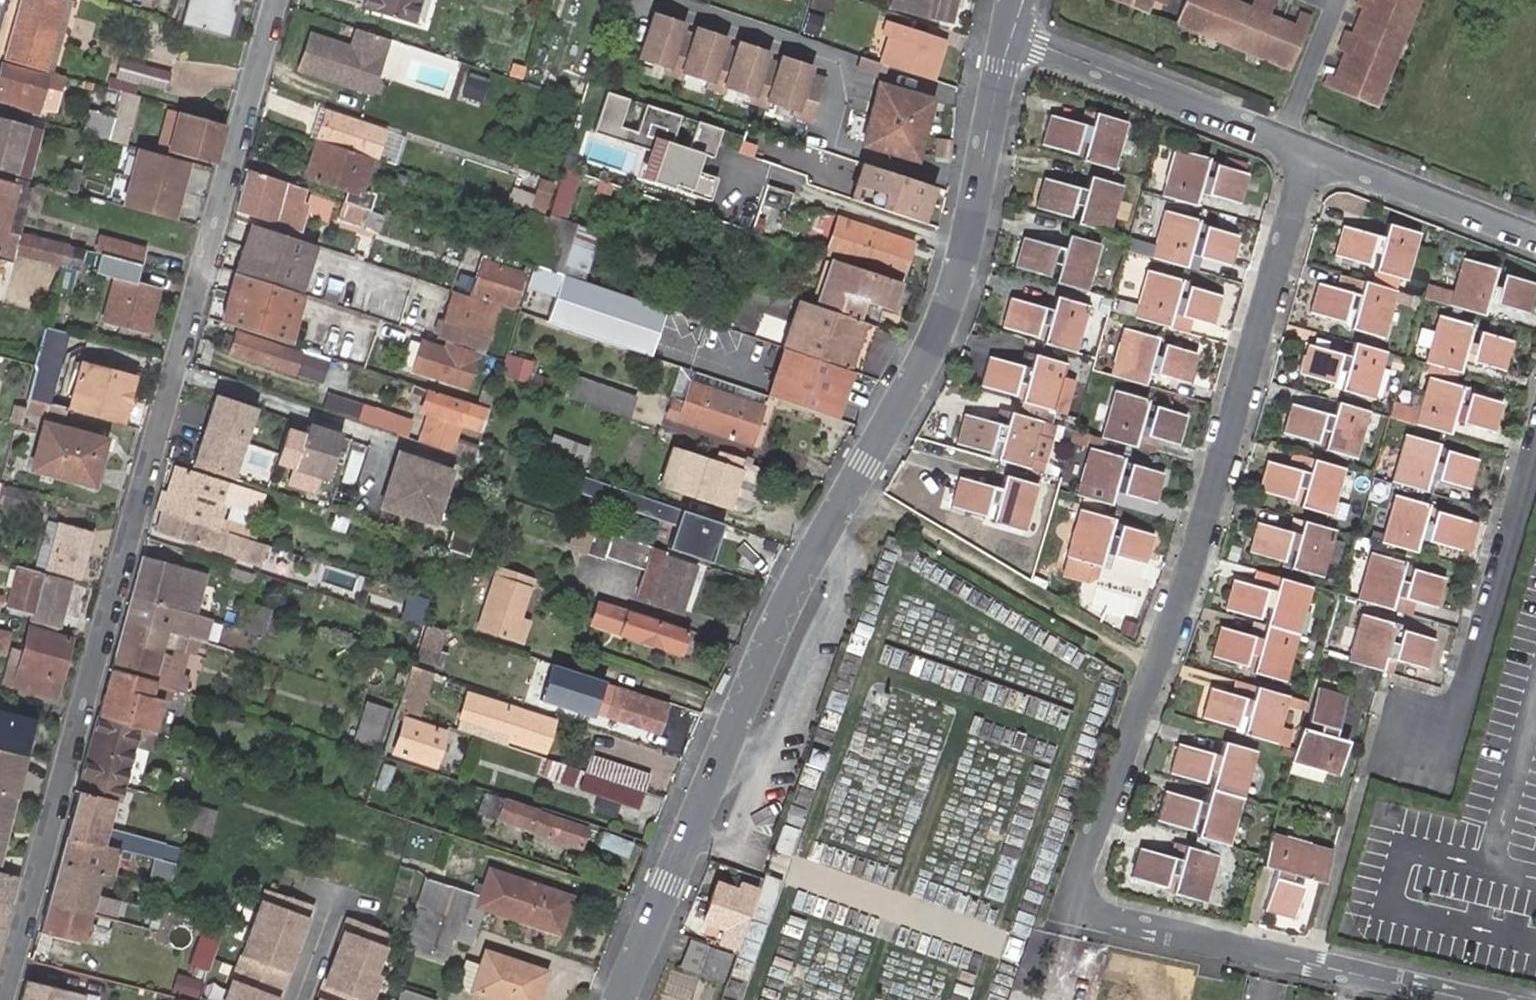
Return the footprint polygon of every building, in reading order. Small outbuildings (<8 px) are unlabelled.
[(44,69),(62,0),(20,0),(5,58),(44,69)] [(56,72),(76,0),(62,0),(44,69),(56,72)] [(237,30),(239,0),(191,0),(189,26),(237,30)] [(422,0),(370,0),(366,14),(415,27),(422,0)] [(897,11),(954,23),(958,0),(899,0),(897,11)] [(1148,9),(1152,0),(1127,0),(1148,9)] [(1280,56),(1295,20),(1270,9),(1273,0),(1253,0),(1252,2),(1247,0),(1185,0),(1179,15),(1200,23),(1224,33),(1247,43),(1271,52),(1280,56)] [(1363,2),(1368,4),(1358,29),(1353,28),(1346,25),(1339,43),(1345,46),(1350,48),(1340,73),(1335,71),(1328,69),(1323,80),(1372,100),(1381,80),(1390,59),(1399,37),(1408,13),(1414,0),(1359,0),(1363,2)] [(1408,13),(1415,16),(1421,0),(1414,0),(1408,13)] [(1363,2),(1353,28),(1358,29),(1368,4),(1363,2)] [(1280,56),(1291,60),(1306,24),(1311,11),(1301,7),(1295,20),(1280,56)] [(809,13),(802,32),(817,37),(823,17),(809,13)] [(1415,16),(1408,13),(1399,37),(1405,40),(1415,16)] [(1200,23),(1179,15),(1176,21),(1197,29),(1200,23)] [(884,65),(934,81),(948,38),(947,38),(891,20),(887,32),(894,34),(887,55),(884,65)] [(685,30),(658,21),(645,61),(674,70),(672,76),(685,81),(687,75),(715,84),(713,91),(729,97),(731,89),(758,98),(756,105),(772,111),(774,104),(801,113),(798,120),(814,125),(828,85),(812,80),(815,71),(787,62),(784,70),(770,66),(773,56),(743,46),(740,55),(728,51),(731,42),(701,33),(698,43),(683,38),(685,30)] [(1222,39),(1224,33),(1200,23),(1197,29),(1222,39)] [(391,40),(355,28),(349,44),(308,30),(295,72),(371,98),(391,40)] [(1245,48),(1247,43),(1224,33),(1222,39),(1245,48)] [(1405,40),(1399,37),(1390,59),(1396,61),(1405,40)] [(1245,48),(1268,58),(1271,52),(1247,43),(1245,48)] [(1345,46),(1335,71),(1340,73),(1350,48),(1345,46)] [(1268,58),(1278,61),(1280,56),(1271,52),(1268,58)] [(1280,56),(1278,61),(1289,66),(1291,60),(1280,56)] [(165,86),(168,73),(119,59),(115,72),(111,87),(123,90),(135,93),(139,79),(165,86)] [(1396,61),(1390,59),(1381,80),(1387,83),(1396,61)] [(48,75),(4,63),(0,77),(0,102),(38,113),(48,75)] [(111,87),(115,72),(106,70),(102,84),(107,86),(111,87)] [(57,78),(48,75),(38,113),(47,116),(57,78)] [(1387,83),(1381,80),(1372,100),(1379,103),(1387,83)] [(932,101),(882,84),(862,142),(912,159),(932,101)] [(123,90),(111,87),(107,86),(102,106),(96,105),(88,133),(109,139),(116,114),(123,90)] [(123,90),(116,114),(129,118),(136,94),(135,93),(123,90)] [(627,100),(605,93),(592,132),(660,154),(651,182),(691,195),(703,156),(713,159),(723,129),(699,122),(691,145),(673,139),(680,116),(647,105),(637,134),(619,127),(627,100)] [(171,109),(161,146),(213,160),(223,124),(171,109)] [(326,111),(316,140),(379,161),(388,132),(326,111)] [(129,118),(116,114),(109,139),(123,143),(129,118)] [(30,126),(0,118),(0,169),(17,173),(30,126)] [(1039,153),(1070,161),(1072,152),(1082,155),(1080,164),(1078,170),(1112,179),(1124,132),(1091,122),(1087,136),(1046,125),(1039,153)] [(44,130),(30,126),(17,173),(31,177),(44,130)] [(388,132),(379,161),(382,162),(389,164),(399,135),(388,132)] [(379,161),(316,140),(304,176),(347,191),(343,202),(372,211),(376,200),(369,198),(382,162),(379,161)] [(1207,166),(1173,157),(1159,205),(1193,215),(1197,200),(1238,211),(1247,181),(1214,172),(1209,186),(1202,184),(1207,166)] [(206,186),(211,166),(187,160),(182,179),(206,186)] [(932,188),(864,165),(853,197),(863,200),(868,187),(887,193),(882,209),(921,221),(932,188)] [(301,187),(248,169),(236,210),(287,228),(301,187)] [(560,185),(549,217),(568,223),(582,178),(564,172),(560,185)] [(515,190),(510,206),(533,214),(548,219),(549,217),(560,185),(536,177),(530,195),(515,190)] [(84,249),(17,231),(4,227),(16,184),(0,180),(0,261),(3,249),(78,269),(84,249)] [(28,188),(22,187),(16,184),(4,227),(17,231),(28,188)] [(1118,194),(1084,185),(1080,200),(1038,188),(1030,216),(1062,225),(1065,215),(1075,218),(1071,232),(1105,242),(1118,194)] [(372,211),(343,202),(338,217),(377,232),(382,215),(372,211)] [(568,223),(549,217),(548,219),(543,234),(533,265),(561,275),(583,282),(600,234),(568,223)] [(1197,231),(1163,221),(1149,267),(1183,277),(1188,262),(1230,274),(1238,245),(1205,236),(1202,247),(1193,244),(1197,231)] [(911,246),(845,223),(833,256),(900,279),(911,246)] [(250,226),(241,257),(269,266),(312,261),(316,247),(250,226)] [(84,249),(106,255),(135,263),(141,244),(90,229),(84,249)] [(1418,242),(1384,232),(1380,246),(1339,234),(1330,263),(1362,273),(1365,262),(1375,265),(1370,280),(1404,290),(1418,242)] [(1060,257),(1018,246),(1010,273),(1044,282),(1046,273),(1055,275),(1051,290),(1084,299),(1097,253),(1064,244),(1060,257)] [(135,263),(106,255),(101,275),(109,278),(99,317),(143,330),(154,289),(130,282),(135,263)] [(269,266),(241,257),(236,270),(303,290),(312,261),(269,266)] [(521,271),(484,259),(471,298),(499,307),(508,310),(521,271)] [(886,311),(896,283),(829,260),(814,307),(854,320),(860,302),(886,311)] [(561,275),(533,265),(517,313),(546,323),(561,275)] [(1462,267),(1452,302),(1424,294),(1421,306),(1448,314),(1482,325),(1486,311),(1528,324),(1535,298),(1535,295),(1503,285),(1501,294),(1492,291),(1496,277),(1462,267)] [(303,290),(236,270),(218,322),(290,344),(303,290)] [(583,282),(561,275),(546,323),(649,358),(665,310),(583,282)] [(1181,287),(1147,278),(1136,315),(1109,308),(1106,319),(1167,336),(1184,341),(1188,327),(1213,334),(1222,303),(1188,294),(1186,303),(1177,300),(1181,287)] [(1331,295),(1316,290),(1307,319),(1338,329),(1342,317),(1351,320),(1346,335),(1379,346),(1394,298),(1361,288),(1335,280),(1331,295)] [(471,298),(451,291),(435,339),(483,355),(499,307),(471,298)] [(859,375),(875,327),(854,320),(814,307),(798,301),(782,349),(850,372),(859,375)] [(1040,303),(1037,315),(1047,317),(1050,305),(1040,303)] [(997,335),(1029,343),(1032,335),(1041,337),(1037,352),(1071,362),(1084,314),(1050,304),(1050,305),(1047,317),(1037,315),(1005,306),(997,335)] [(1461,368),(1470,370),(1501,379),(1509,350),(1478,341),(1476,348),(1467,346),(1471,333),(1438,323),(1433,340),(1421,337),(1417,350),(1429,354),(1424,371),(1458,381),(1461,368)] [(31,399),(33,400),(52,403),(66,334),(45,329),(31,399)] [(326,363),(237,333),(231,352),(320,381),(326,363)] [(1156,346),(1122,336),(1109,385),(1143,394),(1146,380),(1188,392),(1196,361),(1163,352),(1160,363),(1152,361),(1156,346)] [(468,362),(416,344),(408,370),(459,388),(468,362)] [(850,372),(782,349),(771,381),(839,404),(850,372)] [(1348,363),(1308,351),(1299,379),(1331,389),(1334,378),(1342,381),(1338,395),(1371,406),(1385,359),(1352,349),(1348,363)] [(527,357),(504,353),(497,372),(523,381),(527,357)] [(485,361),(471,405),(482,409),(498,364),(485,361)] [(132,376),(79,362),(67,407),(73,409),(120,422),(132,376)] [(1011,401),(1013,393),(1021,395),(1017,411),(1021,412),(1063,423),(1073,387),(1060,384),(1064,371),(1030,362),(1027,375),(985,364),(978,392),(1011,401)] [(668,398),(680,402),(687,383),(764,408),(767,399),(765,398),(678,368),(668,398)] [(553,380),(531,372),(528,382),(549,390),(553,380)] [(635,395),(574,374),(567,395),(628,416),(635,395)] [(411,385),(395,379),(388,398),(405,404),(411,385)] [(839,404),(771,381),(765,398),(767,399),(833,421),(839,404)] [(680,402),(668,398),(662,415),(752,445),(764,408),(687,383),(680,402)] [(1452,426),(1461,429),(1493,438),(1502,410),(1469,400),(1467,409),(1458,407),(1462,393),(1429,383),(1419,416),(1392,408),(1388,422),(1448,440),(1452,426)] [(471,405),(425,390),(419,410),(425,412),(433,414),(423,444),(438,449),(468,459),(473,446),(454,441),(460,423),(478,429),(485,410),(482,409),(471,405)] [(322,393),(317,408),(352,420),(357,404),(322,393)] [(257,409),(214,395),(190,467),(233,481),(257,409)] [(1143,421),(1147,407),(1113,398),(1100,446),(1134,455),(1138,441),(1180,453),(1188,424),(1154,415),(1152,424),(1143,421)] [(33,400),(31,407),(71,417),(73,409),(67,407),(52,403),(33,400)] [(357,404),(352,420),(396,434),(401,419),(357,404)] [(1370,416),(1335,405),(1331,420),(1291,408),(1282,437),(1314,446),(1318,434),(1326,437),(1321,453),(1355,464),(1370,416)] [(1017,411),(1011,409),(1009,419),(1018,422),(1021,412),(1017,411)] [(433,414),(425,412),(415,441),(423,444),(433,414)] [(994,432),(1005,435),(1009,419),(998,416),(994,432)] [(996,469),(1041,481),(1054,432),(1018,422),(1009,419),(1005,435),(994,432),(963,424),(956,451),(987,459),(989,450),(1000,453),(996,469)] [(101,458),(107,438),(48,422),(35,468),(85,482),(92,456),(101,458)] [(343,434),(308,423),(292,471),(327,482),(343,434)] [(1438,448),(1405,439),(1390,487),(1448,504),(1452,490),(1469,495),(1478,465),(1445,456),(1443,466),(1433,463),(1438,448)] [(591,446),(567,442),(563,465),(587,469),(591,446)] [(674,452),(661,489),(729,511),(741,474),(674,452)] [(427,524),(444,472),(392,454),(375,506),(427,524)] [(92,456),(85,482),(94,485),(101,458),(92,456)] [(1123,466),(1088,456),(1075,504),(1110,514),(1113,501),(1154,512),(1163,481),(1130,472),(1126,486),(1118,484),(1123,466)] [(1299,473),(1266,464),(1258,493),(1290,503),(1293,493),(1302,495),(1298,511),(1331,521),(1345,473),(1312,462),(1303,460),(1299,473)] [(165,513),(265,546),(269,535),(223,520),(234,489),(179,471),(171,494),(159,491),(154,510),(165,513)] [(36,489),(13,483),(8,500),(32,507),(36,489)] [(948,513),(980,521),(981,514),(991,517),(987,532),(1022,541),(1035,493),(1000,484),(997,496),(987,493),(955,485),(948,513)] [(648,502),(603,487),(598,500),(643,515),(648,502)] [(480,497),(463,492),(455,516),(472,521),(480,497)] [(1428,512),(1430,506),(1396,496),(1381,546),(1415,557),(1419,543),(1461,555),(1464,546),(1470,525),(1428,512)] [(672,510),(663,507),(657,524),(677,531),(670,551),(711,564),(723,527),(672,510)] [(262,559),(265,546),(165,513),(158,533),(253,566),(256,557),(262,559)] [(1153,544),(1121,535),(1118,545),(1109,543),(1114,528),(1079,518),(1060,584),(1087,591),(1092,573),(1100,575),(1104,562),(1113,564),(1145,573),(1153,544)] [(92,531),(46,519),(40,543),(34,564),(79,576),(92,531)] [(1288,571),(1322,581),(1336,533),(1302,523),(1294,520),(1290,535),(1258,525),(1249,554),(1280,563),(1283,554),(1292,557),(1288,571)] [(585,557),(595,529),(575,522),(565,550),(585,557)] [(656,530),(632,522),(627,535),(651,543),(656,530)] [(443,551),(460,556),(467,534),(451,528),(443,551)] [(666,557),(667,553),(595,529),(585,557),(601,562),(603,556),(641,569),(632,595),(650,601),(648,606),(681,617),(698,568),(666,557)] [(193,568),(142,553),(131,595),(182,609),(193,568)] [(1404,563),(1372,553),(1358,600),(1414,618),(1418,604),(1435,609),(1444,579),(1412,569),(1409,578),(1400,575),(1404,563)] [(252,589),(256,575),(227,565),(223,579),(252,589)] [(513,619),(526,578),(491,567),(470,628),(515,643),(522,622),(513,619)] [(56,575),(44,572),(43,576),(16,568),(6,602),(34,610),(31,619),(59,627),(72,580),(56,575)] [(1267,589),(1234,579),(1225,606),(1258,617),(1261,609),(1268,611),(1265,623),(1299,633),(1313,588),(1271,575),(1267,589)] [(182,609),(131,595),(124,621),(148,628),(178,636),(182,637),(189,611),(182,609)] [(239,602),(233,623),(260,630),(266,610),(239,602)] [(684,634),(593,605),(586,628),(677,658),(684,634)] [(1365,614),(1351,662),(1410,679),(1414,664),(1430,669),(1438,640),(1406,631),(1402,642),(1395,639),(1399,624),(1365,614)] [(159,682),(174,687),(187,639),(182,637),(178,636),(171,658),(136,647),(138,639),(144,641),(148,628),(124,621),(111,668),(146,678),(159,682)] [(1252,636),(1219,627),(1211,657),(1243,666),(1246,657),(1255,659),(1251,671),(1285,681),(1299,633),(1265,623),(1256,621),(1252,636)] [(260,630),(233,623),(228,640),(254,648),(260,630)] [(440,628),(426,623),(413,660),(440,669),(445,654),(432,650),(440,628)] [(178,636),(148,628),(144,641),(138,639),(136,647),(171,658),(178,636)] [(9,651),(13,632),(0,629),(0,649),(9,651)] [(67,639),(28,629),(13,684),(51,695),(67,639)] [(98,716),(142,731),(148,733),(159,697),(156,695),(159,682),(146,678),(111,668),(98,716)] [(429,674),(410,668),(397,709),(415,715),(429,674)] [(1290,691),(1236,675),(1232,690),(1213,685),(1205,711),(1235,720),(1237,713),(1246,715),(1242,729),(1287,742),(1294,721),(1282,718),(1290,691)] [(664,703),(600,681),(595,698),(582,694),(577,709),(653,735),(664,703)] [(1340,724),(1350,692),(1320,683),(1311,714),(1320,717),(1317,726),(1303,722),(1293,756),(1341,770),(1351,736),(1338,732),(1340,724)] [(470,689),(457,729),(550,757),(562,717),(470,689)] [(383,749),(396,711),(366,701),(354,739),(383,749)] [(128,787),(142,731),(98,716),(83,774),(128,787)] [(446,732),(404,719),(393,752),(435,765),(446,732)] [(1219,750),(1211,748),(1179,739),(1171,767),(1202,776),(1205,766),(1213,768),(1209,783),(1244,794),(1258,746),(1223,736),(1219,750)] [(24,741),(21,752),(29,754),(39,757),(42,746),(24,741)] [(17,798),(29,754),(21,752),(0,746),(0,793),(17,798)] [(590,757),(585,772),(642,791),(647,776),(590,757)] [(581,770),(547,759),(542,776),(550,779),(550,780),(575,788),(581,770)] [(642,791),(585,772),(580,787),(637,806),(642,791)] [(128,787),(83,774),(66,835),(117,849),(132,854),(145,857),(157,860),(161,844),(122,834),(131,803),(124,801),(128,787)] [(1204,798),(1196,796),(1165,787),(1157,814),(1188,823),(1191,813),(1199,815),(1194,832),(1229,842),(1244,794),(1209,783),(1204,798)] [(17,798),(0,793),(0,860),(17,798)] [(586,830),(484,796),(478,812),(528,829),(526,833),(579,851),(586,830)] [(214,811),(195,805),(187,830),(206,836),(214,811)] [(184,828),(186,820),(179,818),(176,825),(184,828)] [(1335,845),(1274,827),(1263,862),(1276,866),(1264,907),(1292,915),(1302,883),(1294,880),(1297,872),(1325,879),(1333,851),(1335,845)] [(1194,832),(1191,844),(1219,851),(1222,840),(1194,832)] [(117,849),(66,835),(58,863),(110,876),(117,849)] [(1174,876),(1169,891),(1204,902),(1219,851),(1191,844),(1174,839),(1170,854),(1138,845),(1130,874),(1162,883),(1165,873),(1174,876)] [(632,854),(601,843),(596,857),(627,868),(632,854)] [(132,854),(117,849),(110,876),(123,880),(124,880),(132,854)] [(157,860),(145,857),(141,870),(164,876),(167,863),(157,860)] [(58,863),(53,883),(96,894),(99,883),(108,885),(110,876),(58,863)] [(549,932),(554,917),(561,920),(570,896),(488,869),(478,894),(426,876),(414,910),(474,929),(480,909),(549,932)] [(9,905),(17,876),(0,871),(0,902),(9,905)] [(123,880),(110,876),(108,885),(99,883),(96,894),(109,898),(117,900),(123,880)] [(53,883),(47,904),(98,918),(101,908),(93,905),(96,894),(53,883)] [(736,891),(714,884),(701,918),(722,925),(715,943),(734,948),(754,891),(738,886),(736,891)] [(157,910),(164,890),(154,888),(148,908),(152,909),(157,910)] [(262,891),(223,999),(273,999),(307,907),(262,891)] [(101,908),(98,918),(103,919),(109,898),(96,894),(93,905),(101,908)] [(9,905),(0,902),(0,933),(2,933),(9,905)] [(98,918),(47,904),(39,933),(81,945),(88,924),(97,927),(98,918)] [(157,910),(152,909),(149,921),(140,919),(137,928),(143,930),(150,932),(157,910)] [(414,910),(402,945),(441,958),(447,941),(468,948),(474,929),(414,910)] [(554,917),(549,932),(556,934),(561,920),(554,917)] [(344,921),(316,999),(366,999),(389,937),(344,921)] [(214,930),(195,924),(179,974),(197,980),(210,942),(214,930)] [(148,940),(150,932),(143,930),(141,938),(148,940)] [(730,957),(685,941),(676,967),(721,983),(730,957)] [(465,993),(486,999),(529,999),(532,990),(523,987),(529,969),(479,952),(476,962),(475,966),(466,991),(465,993)] [(475,966),(476,962),(465,958),(455,987),(466,991),(475,966)] [(539,972),(529,969),(523,987),(532,990),(539,972)] [(26,983),(21,999),(61,999),(63,993),(26,983)]
